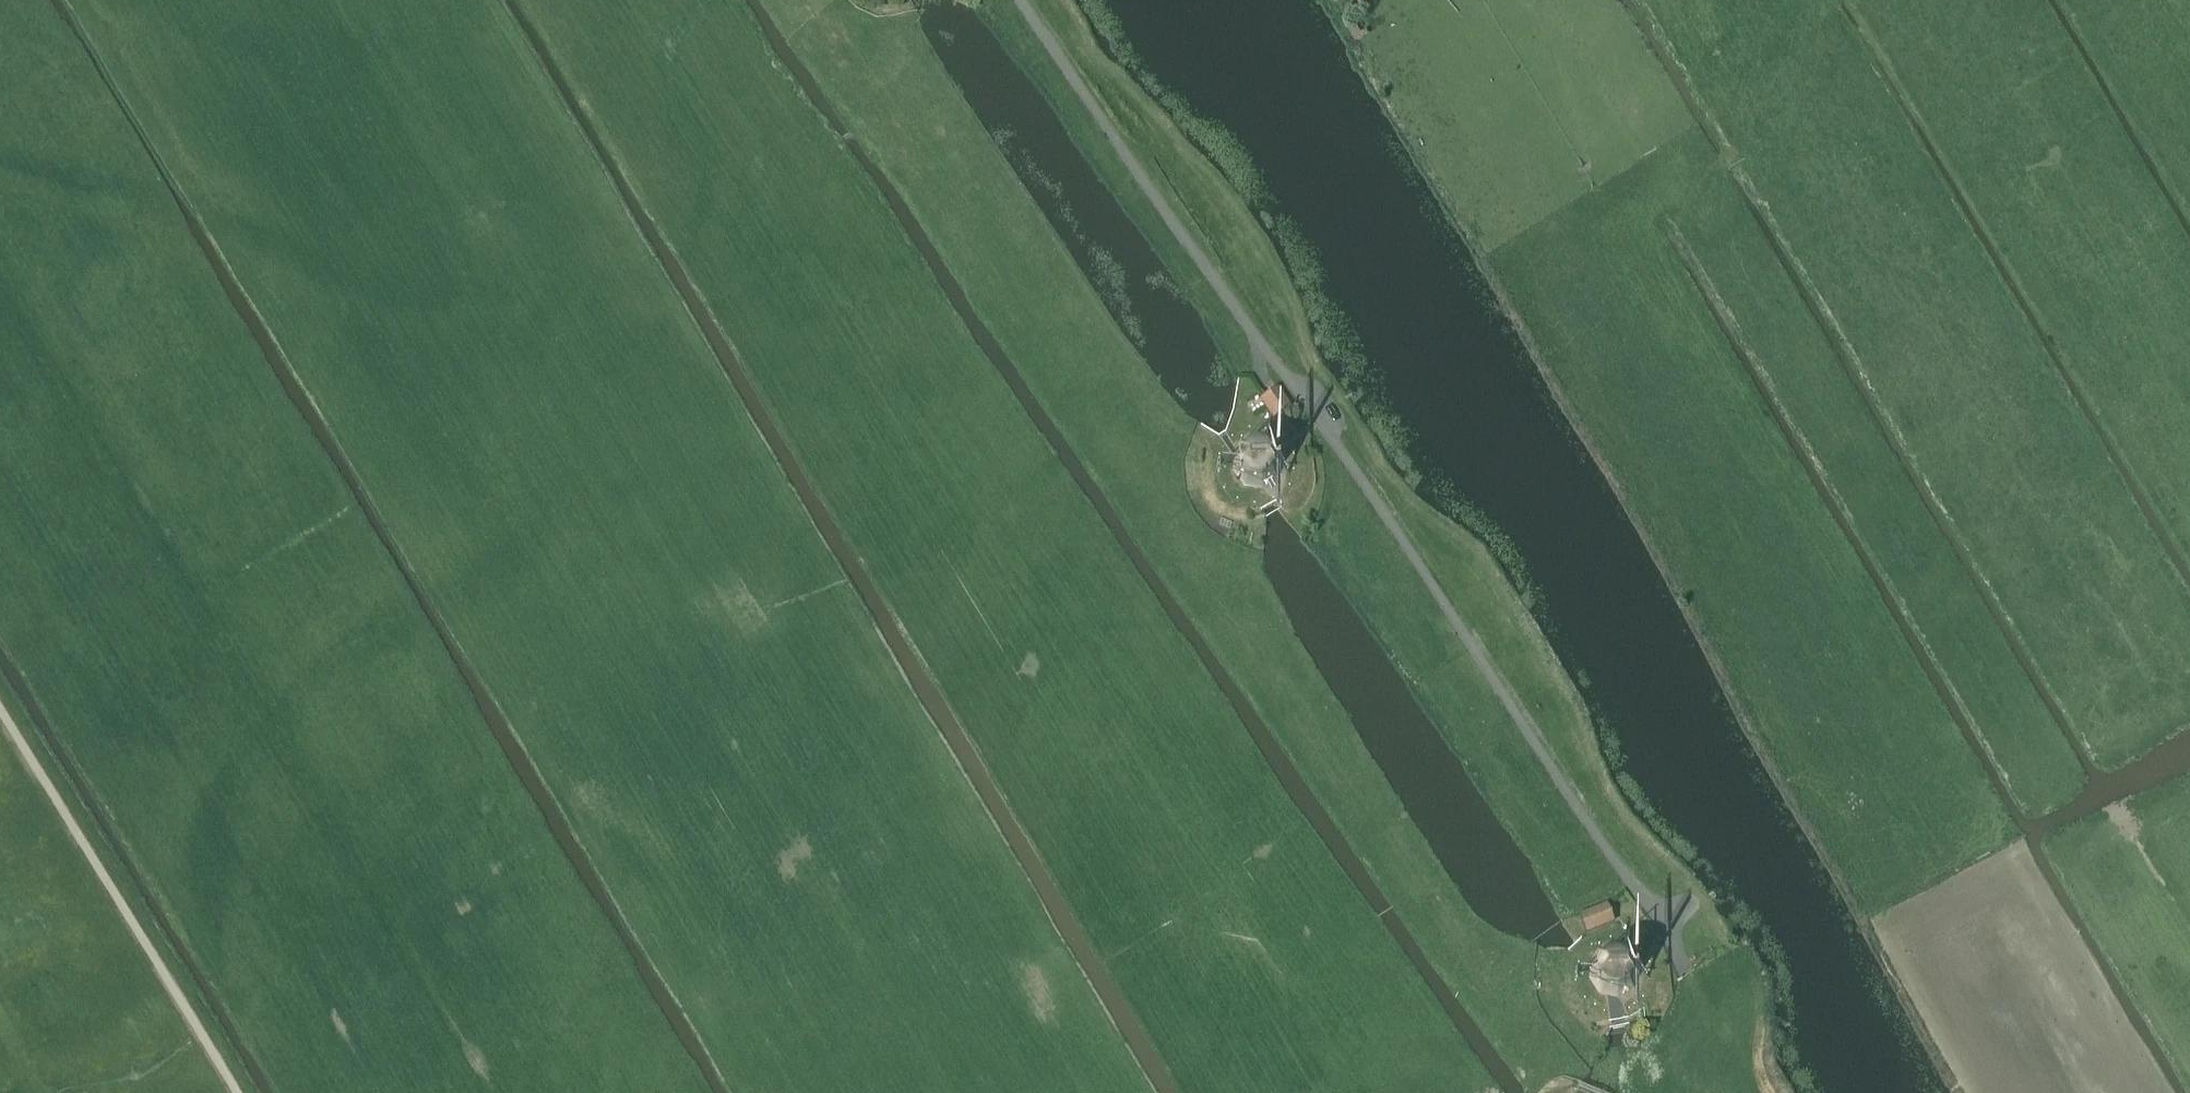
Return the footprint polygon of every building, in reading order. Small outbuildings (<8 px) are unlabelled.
[(1291,407),(1277,388),(1260,399),(1272,419),(1291,407)] [(1281,474),(1282,456),(1270,442),(1252,441),(1238,453),(1237,471),(1249,485),(1267,486),(1281,474)] [(1606,905),(1580,915),(1587,933),(1612,922),(1606,905)] [(1633,983),(1635,965),(1623,951),(1604,950),(1591,962),(1589,980),(1601,994),(1620,995),(1633,983)]
